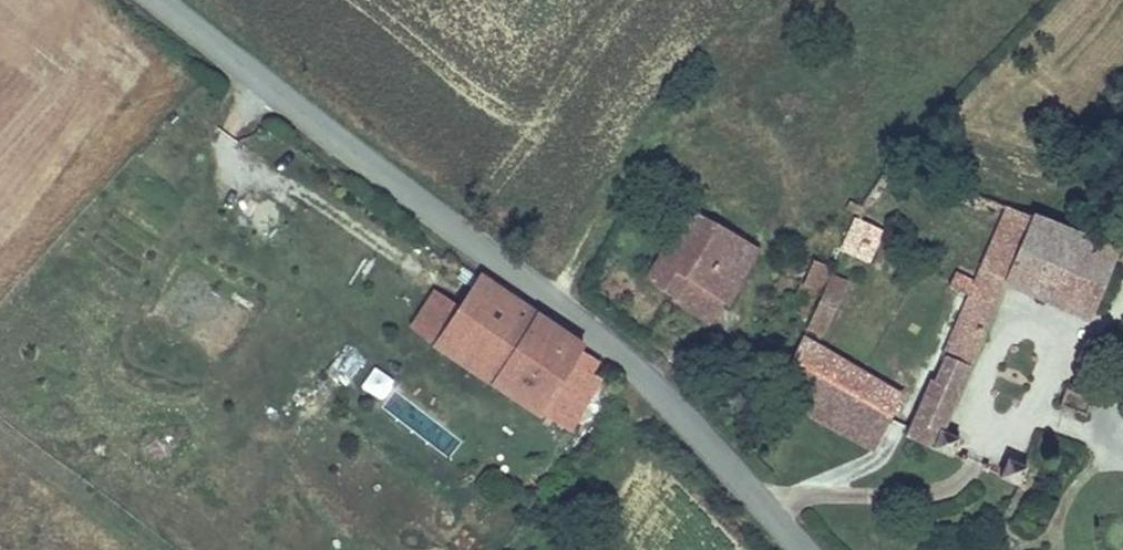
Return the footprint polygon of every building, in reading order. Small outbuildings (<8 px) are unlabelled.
[(686,300),(696,282),(738,302),(765,244),(701,211),(663,289),(686,300)] [(1018,286),(1103,323),(1107,314),(1122,272),(1122,260),(1016,212),(990,274),(1018,286)] [(870,218),(854,250),(859,253),(878,262),(892,231),(870,218)] [(878,262),(859,253),(852,267),(871,276),(878,262)] [(827,263),(802,313),(818,321),(843,271),(827,263)] [(437,344),(539,412),(568,370),(579,351),(581,346),(473,270),(467,280),(478,287),(465,305),(437,344)] [(980,295),(1008,308),(1018,286),(990,274),(980,295)] [(729,321),(738,302),(696,282),(686,300),(729,321)] [(845,282),(814,345),(826,352),(858,288),(845,282)] [(418,331),(437,344),(465,305),(448,294),(418,331)] [(952,438),(1008,308),(980,295),(945,375),(941,373),(912,440),(956,462),(964,444),(952,438)] [(795,382),(825,397),(844,362),(826,352),(814,345),(795,382)] [(331,372),(353,381),(362,357),(340,349),(331,372)] [(579,351),(568,370),(585,381),(596,363),(579,351)] [(908,397),(844,362),(825,397),(891,433),(908,397)] [(404,416),(422,380),(398,368),(380,404),(404,416)] [(596,389),(585,381),(568,370),(539,412),(568,432),(596,389)] [(1065,412),(1087,421),(1096,401),(1073,391),(1065,412)] [(816,415),(881,449),(891,433),(825,397),(816,415)] [(1032,497),(1040,475),(1021,466),(1012,488),(1032,497)]
